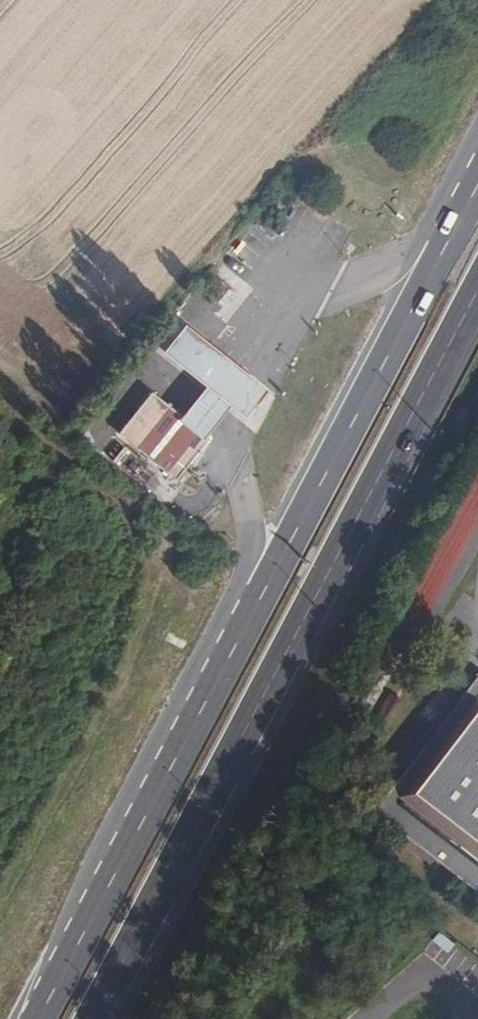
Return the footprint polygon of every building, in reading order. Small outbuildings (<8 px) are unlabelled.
[(152,383),(117,427),(182,478),(212,440),(207,436),(235,402),(248,413),(268,388),(191,327),(168,355),(206,385),(186,410),(152,383)] [(477,900),(477,687),(468,701),(473,704),(468,712),(463,709),(462,711),(441,742),(402,801),(406,805),(401,812),(397,809),(382,831),(477,900)] [(468,701),(463,709),(468,712),(473,704),(468,701)] [(402,801),(397,809),(401,812),(406,805),(402,801)]
